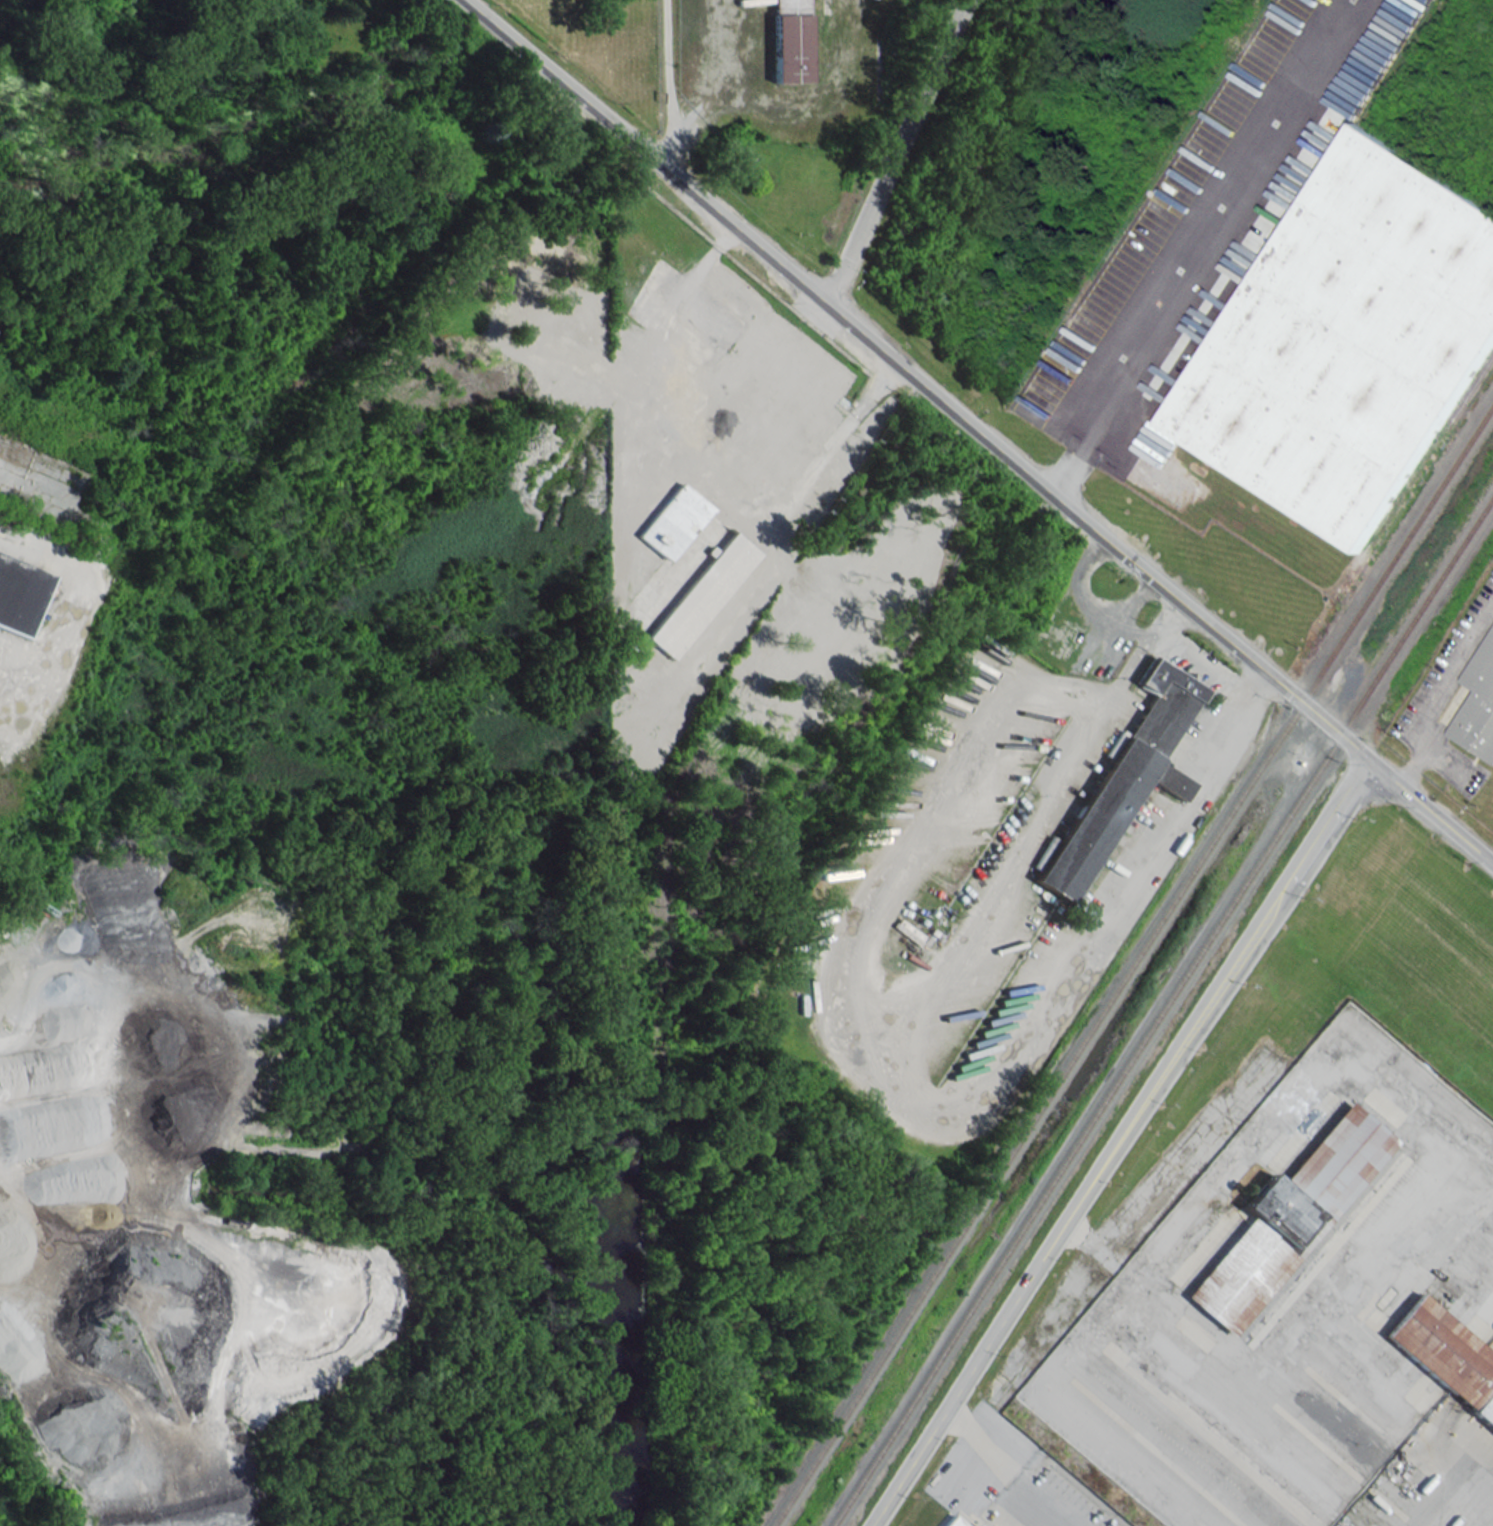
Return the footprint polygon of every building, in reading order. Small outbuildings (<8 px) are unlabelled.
[(773,82),(807,81),(805,0),(772,0),(773,82)] [(1355,121),(1492,210),(1492,346),(1360,552),(1159,423),(1355,121)] [(669,562),(713,508),(680,482),(636,536),(669,562)] [(759,552),(732,531),(713,556),(712,554),(647,638),(632,626),(628,631),(650,648),(653,644),(675,660),(759,552)] [(29,637),(53,571),(0,552),(0,626),(29,637)] [(1461,680),(1475,690),(1448,734),(1492,762),(1492,630),(1461,680)] [(1069,899),(1037,879),(1152,696),(1135,686),(1154,657),(1206,689),(1161,761),(1193,781),(1182,799),(1146,777),(1069,899)] [(1185,1297),(1253,1215),(1242,1206),(1270,1173),(1281,1182),(1348,1101),(1395,1140),(1231,1336),(1185,1297)] [(1492,1430),(1492,1356),(1419,1292),(1382,1335),(1492,1430)] [(941,1525),(964,1525),(950,1515),(941,1525)]
